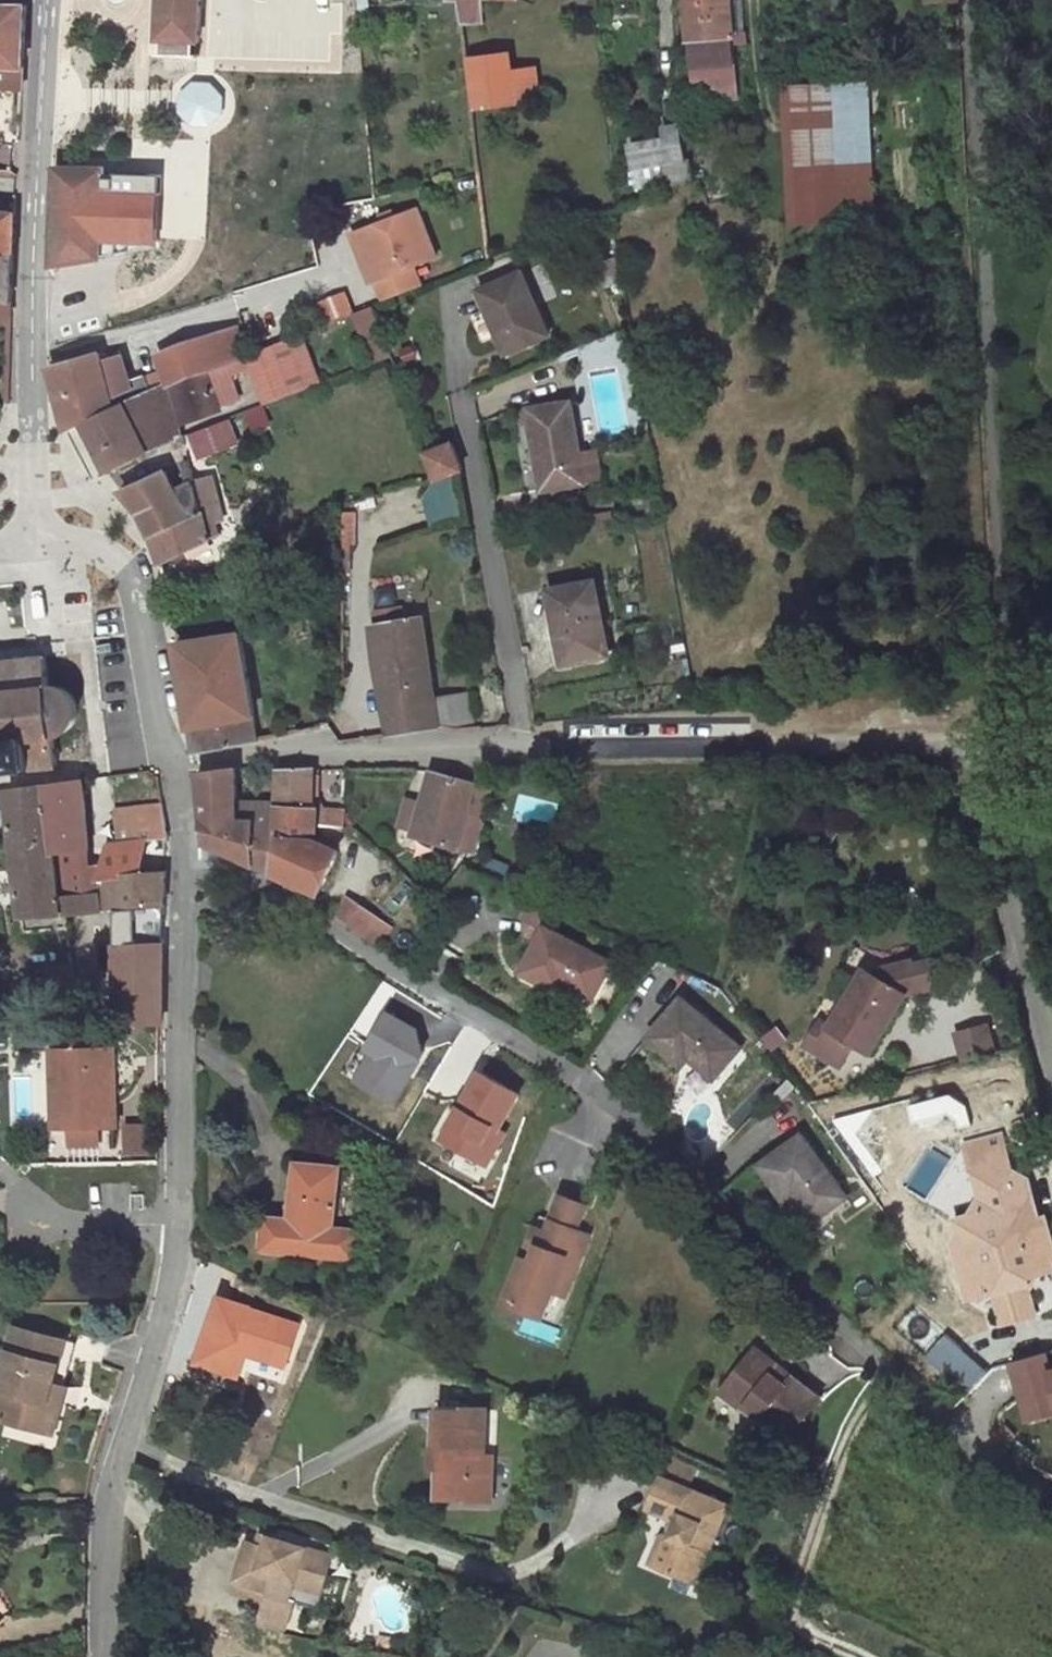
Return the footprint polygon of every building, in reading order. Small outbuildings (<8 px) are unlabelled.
[(158,41),(163,41),(163,54),(158,54),(158,56),(200,57),(200,55),(196,55),(196,42),(201,42),(202,0),(160,0),(158,41)] [(466,24),(480,22),(480,0),(463,0),(466,24)] [(733,37),(731,0),(687,0),(690,44),(696,101),(711,99),(706,67),(714,66),(712,39),(733,37)] [(734,44),(746,43),(745,33),(739,33),(737,0),(731,0),(733,37),(734,44)] [(22,90),(25,39),(27,6),(0,4),(0,88),(22,90)] [(734,44),(733,37),(712,39),(714,66),(706,67),(711,99),(738,97),(734,44)] [(519,103),(511,55),(472,59),(478,109),(519,103)] [(812,111),(870,109),(869,95),(871,94),(870,82),(810,85),(812,111)] [(798,222),(874,219),(870,109),(812,111),(810,85),(810,84),(791,85),(798,222)] [(667,141),(631,148),(634,169),(663,163),(684,158),(682,127),(664,129),(667,141)] [(684,158),(663,163),(667,191),(692,182),(690,159),(684,158)] [(56,203),(54,264),(104,259),(102,249),(132,242),(131,173),(57,171),(56,203)] [(366,250),(378,281),(385,301),(424,285),(416,266),(439,258),(420,210),(396,219),(393,211),(382,215),(385,223),(361,232),(368,248),(366,250)] [(16,257),(17,230),(17,217),(0,215),(0,256),(16,257)] [(373,282),(378,281),(366,250),(368,248),(361,232),(355,234),(373,282)] [(0,256),(0,316),(14,317),(15,280),(16,257),(0,256)] [(526,274),(482,292),(509,355),(553,336),(526,274)] [(330,322),(349,315),(357,311),(348,291),(321,301),(330,322)] [(357,311),(349,315),(369,365),(394,356),(375,305),(357,311)] [(70,432),(85,426),(139,404),(138,399),(222,366),(239,359),(252,353),(240,327),(212,338),(208,336),(165,354),(170,370),(133,384),(124,358),(104,363),(100,354),(52,367),(52,371),(56,383),(66,418),(70,432)] [(277,403),(321,385),(299,334),(256,352),(277,403)] [(139,404),(85,426),(95,442),(112,472),(152,455),(141,426),(170,416),(173,425),(221,409),(217,399),(232,393),(222,366),(138,399),(139,404)] [(572,398),(529,406),(544,485),(586,480),(572,398)] [(255,430),(272,425),(266,404),(250,409),(255,430)] [(141,426),(152,455),(178,444),(173,425),(170,416),(141,426)] [(198,439),(206,460),(241,446),(233,425),(198,439)] [(428,449),(437,475),(465,468),(455,440),(428,449)] [(204,511),(199,490),(199,488),(178,495),(166,473),(122,491),(145,521),(151,535),(204,511)] [(432,523),(463,516),(455,481),(424,489),(432,523)] [(214,484),(199,490),(204,511),(151,535),(159,562),(212,540),(212,531),(218,529),(217,525),(224,523),(214,484)] [(591,550),(546,558),(566,663),(608,654),(591,550)] [(456,731),(472,729),(466,691),(430,698),(419,621),(403,624),(401,613),(377,615),(381,629),(373,630),(388,737),(436,728),(456,731)] [(239,718),(254,715),(236,634),(175,646),(194,754),(244,744),(239,718)] [(57,767),(55,739),(65,734),(72,728),(74,724),(75,718),(76,712),(75,706),(70,697),(64,692),(60,690),(56,689),(49,688),(45,658),(19,661),(19,655),(13,656),(13,661),(0,663),(0,772),(57,767)] [(260,741),(254,715),(239,718),(244,744),(249,743),(260,741)] [(206,842),(274,874),(278,837),(273,836),(278,810),(278,808),(278,803),(258,801),(257,823),(234,822),(234,800),(235,770),(198,774),(206,842)] [(278,808),(313,812),(316,771),(279,771),(278,803),(278,808)] [(430,772),(420,810),(414,834),(413,837),(454,849),(465,812),(484,817),(491,790),(430,772)] [(99,882),(103,867),(89,869),(87,851),(91,851),(83,779),(47,783),(61,898),(100,894),(99,882)] [(25,916),(101,910),(100,894),(61,898),(47,783),(12,788),(25,916)] [(258,801),(234,800),(234,822),(257,823),(258,801)] [(117,810),(122,845),(168,840),(168,830),(166,804),(117,810)] [(414,834),(420,810),(404,806),(399,831),(414,834)] [(311,843),(311,825),(313,812),(278,808),(278,810),(273,836),(278,837),(274,874),(319,895),(339,858),(311,843)] [(313,812),(311,825),(343,827),(343,814),(313,812)] [(476,854),(484,817),(465,812),(454,849),(460,851),(459,860),(466,861),(476,854)] [(101,910),(149,907),(165,905),(168,862),(168,840),(122,845),(108,846),(103,867),(99,882),(100,894),(101,910)] [(165,905),(149,907),(146,943),(117,946),(121,1026),(163,1022),(162,961),(165,905)] [(350,930),(378,947),(393,924),(364,906),(350,930)] [(616,963),(552,931),(526,975),(564,995),(568,987),(597,1001),(616,963)] [(838,1029),(827,1024),(813,1049),(847,1068),(861,1047),(876,1055),(911,997),(944,990),(938,964),(920,968),(918,963),(872,972),(838,1029)] [(738,1048),(676,1008),(648,1051),(687,1076),(692,1065),(716,1081),(738,1048)] [(414,1033),(387,1016),(367,1050),(373,1053),(356,1082),(392,1103),(421,1055),(414,1033)] [(965,1062),(997,1053),(990,1026),(957,1035),(965,1062)] [(113,1048),(64,1049),(64,1091),(51,1091),(52,1128),(70,1128),(93,1127),(113,1127),(113,1048)] [(64,1091),(64,1049),(50,1049),(51,1091),(64,1091)] [(475,1075),(435,1142),(479,1169),(498,1137),(492,1133),(513,1098),(475,1075)] [(148,1151),(147,1126),(120,1127),(121,1151),(148,1151)] [(93,1127),(70,1128),(71,1147),(92,1147),(93,1127)] [(970,1266),(1051,1243),(1051,1211),(1049,1212),(1034,1161),(1022,1164),(1011,1128),(973,1139),(994,1206),(965,1215),(971,1236),(962,1239),(970,1266)] [(854,1192),(799,1137),(761,1173),(795,1206),(803,1199),(826,1221),(854,1192)] [(341,1170),(302,1166),(295,1223),(271,1220),(267,1252),(354,1262),(358,1230),(334,1228),(341,1170)] [(563,1198),(554,1222),(542,1217),(508,1305),(543,1318),(552,1294),(557,1280),(571,1285),(590,1236),(577,1231),(586,1207),(563,1198)] [(970,1266),(977,1295),(1002,1288),(1013,1318),(1049,1309),(1041,1286),(1051,1282),(1051,1277),(1050,1268),(1051,1267),(1051,1243),(970,1266)] [(557,1280),(552,1294),(565,1300),(571,1285),(557,1280)] [(232,1386),(244,1358),(282,1374),(303,1326),(225,1292),(191,1369),(232,1386)] [(485,1303),(482,1320),(516,1327),(520,1310),(485,1303)] [(13,1326),(0,1379),(0,1417),(40,1427),(51,1381),(38,1378),(49,1335),(13,1326)] [(951,1335),(930,1356),(967,1393),(989,1372),(951,1335)] [(1021,1356),(1033,1399),(1051,1394),(1051,1347),(1021,1356)] [(820,1400),(754,1349),(721,1391),(745,1409),(748,1405),(765,1418),(768,1414),(794,1433),(820,1400)] [(485,1410),(435,1407),(432,1469),(439,1469),(437,1498),(489,1501),(492,1457),(482,1456),(485,1410)] [(651,1507),(672,1516),(681,1521),(670,1549),(660,1545),(653,1563),(674,1573),(677,1564),(700,1576),(729,1505),(664,1477),(651,1507)] [(681,1521),(672,1516),(660,1545),(670,1549),(681,1521)] [(261,1536),(258,1546),(265,1549),(269,1538),(261,1536)] [(269,1538),(265,1549),(258,1546),(247,1543),(235,1582),(270,1593),(259,1627),(283,1633),(290,1611),(285,1609),(292,1586),(319,1595),(331,1558),(269,1538)] [(697,1583),(700,1576),(677,1564),(674,1573),(697,1583)] [(1,1623),(14,1614),(0,1595),(0,1622),(1,1623)]
